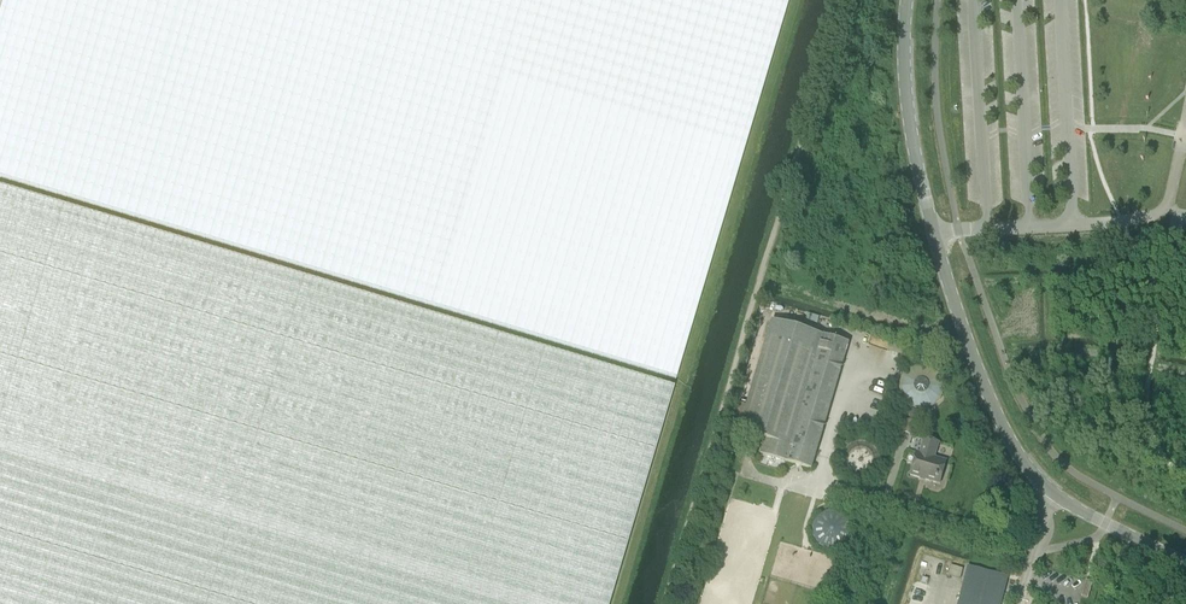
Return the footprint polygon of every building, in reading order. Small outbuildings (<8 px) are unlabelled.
[(0,8),(0,177),(676,379),(788,0),(2,0),(0,8)] [(673,388),(0,187),(0,603),(609,603),(673,388)] [(772,320),(746,407),(738,405),(731,429),(764,439),(760,454),(811,469),(849,343),(772,320)] [(891,342),(888,351),(904,356),(907,347),(891,342)] [(902,375),(898,387),(901,399),(909,407),(920,410),(932,407),(940,399),(943,388),(941,376),(933,369),(922,365),(912,367),(902,375)] [(919,424),(901,419),(897,431),(915,437),(919,424)] [(910,475),(937,483),(938,477),(941,478),(945,466),(942,465),(943,460),(935,457),(939,443),(924,438),(919,453),(917,452),(910,475)] [(959,603),(1001,603),(1008,577),(968,567),(959,603)]
